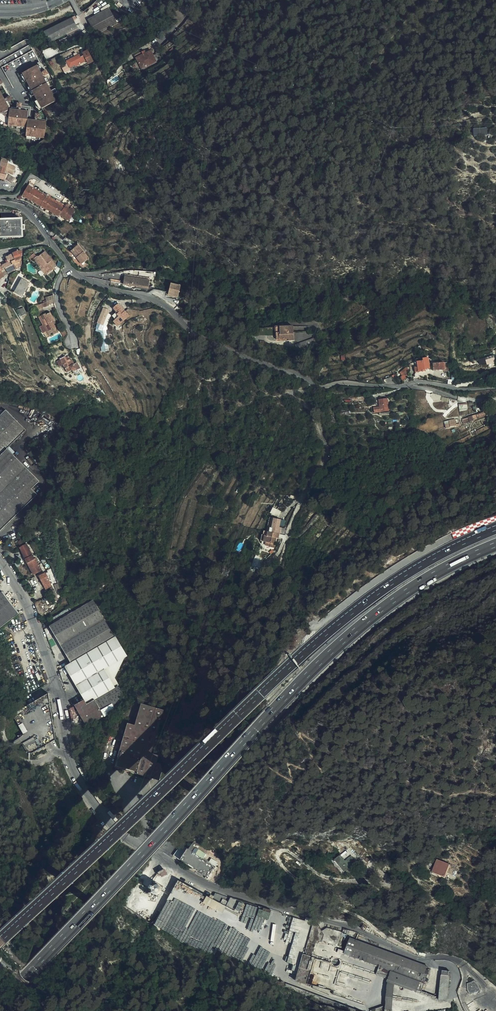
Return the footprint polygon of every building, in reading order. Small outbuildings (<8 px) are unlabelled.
[(96,35),(117,24),(111,14),(109,9),(88,21),(96,35)] [(111,14),(117,24),(124,20),(122,15),(119,17),(118,17),(114,12),(111,14)] [(49,43),(72,32),(73,35),(79,32),(74,21),(77,19),(75,16),(44,32),(49,43)] [(8,79),(37,63),(39,62),(30,45),(0,61),(0,64),(8,79)] [(135,56),(142,69),(143,69),(146,67),(156,62),(159,60),(156,54),(153,55),(151,51),(147,53),(145,50),(135,56)] [(22,73),(43,110),(57,102),(37,66),(22,73)] [(10,109),(0,92),(0,115),(10,109)] [(28,111),(10,109),(8,125),(27,127),(26,136),(44,138),(46,121),(28,120),(28,111)] [(18,181),(5,173),(9,161),(2,159),(0,166),(0,179),(7,181),(14,187),(18,181)] [(60,215),(69,221),(75,211),(66,206),(65,206),(28,186),(23,196),(59,216),(60,215)] [(22,237),(21,220),(0,220),(0,237),(22,237)] [(89,259),(78,246),(71,252),(81,265),(89,259)] [(17,250),(13,252),(13,254),(15,259),(22,257),(22,251),(18,252),(17,250)] [(56,266),(45,252),(38,257),(37,256),(36,257),(34,254),(28,258),(31,262),(33,260),(41,269),(40,269),(45,276),(52,271),(52,269),(56,266)] [(5,269),(8,273),(15,269),(13,265),(12,262),(15,261),(15,259),(13,254),(6,257),(8,262),(4,264),(3,265),(5,269)] [(13,265),(22,262),(22,257),(15,259),(15,261),(12,262),(13,265)] [(124,285),(149,288),(150,279),(125,275),(124,285)] [(27,287),(29,283),(22,279),(15,293),(22,297),(24,292),(26,293),(29,288),(27,287)] [(168,295),(178,297),(182,285),(171,282),(168,295)] [(117,312),(116,314),(120,318),(118,320),(119,322),(122,319),(121,318),(123,316),(124,316),(126,313),(118,304),(114,309),(117,312)] [(102,331),(105,326),(103,325),(109,311),(104,309),(100,319),(99,318),(97,321),(99,322),(96,329),(99,330),(102,331)] [(52,331),(56,329),(54,324),(52,322),(54,321),(50,313),(46,315),(46,314),(45,314),(43,310),(38,313),(40,317),(39,318),(43,326),(40,328),(43,333),(47,332),(51,329),(52,331)] [(381,324),(389,321),(389,320),(391,319),(389,314),(387,316),(386,315),(379,319),(381,324)] [(102,352),(109,350),(105,326),(102,331),(99,330),(102,352)] [(293,326),(280,327),(280,335),(279,335),(279,339),(289,339),(289,340),(294,340),(293,326)] [(58,333),(56,329),(52,331),(51,329),(47,332),(49,337),(58,333)] [(315,338),(298,344),(299,347),(302,350),(316,344),(315,338)] [(61,360),(63,365),(67,373),(72,370),(73,372),(80,369),(77,363),(74,364),(72,360),(71,361),(68,362),(67,360),(65,357),(60,359),(61,360)] [(428,358),(422,359),(423,361),(417,362),(418,367),(418,372),(423,371),(423,370),(425,369),(430,368),(428,358)] [(400,373),(402,376),(407,372),(409,370),(407,367),(400,373)] [(407,372),(402,376),(400,378),(402,381),(409,375),(407,372)] [(93,383),(87,376),(85,378),(91,385),(93,383)] [(389,411),(387,399),(378,400),(379,407),(373,408),(374,412),(389,411)] [(37,494),(32,489),(39,481),(7,449),(26,430),(6,410),(0,416),(0,531),(37,494)] [(495,418),(495,415),(494,413),(486,415),(489,422),(495,420),(495,419),(495,418)] [(273,507),(271,513),(279,516),(281,510),(273,507)] [(26,544),(19,548),(23,555),(33,575),(42,571),(35,559),(34,559),(26,544)] [(46,589),(51,586),(45,573),(39,576),(46,589)] [(19,613),(2,591),(0,593),(0,628),(19,613)] [(73,613),(55,623),(49,626),(70,662),(71,663),(92,651),(104,645),(115,639),(93,601),(73,613)] [(58,615),(52,618),(55,623),(73,613),(70,608),(58,615)] [(120,668),(104,645),(92,651),(71,663),(65,666),(84,700),(75,705),(86,725),(110,711),(118,699),(123,696),(114,680),(120,668)] [(18,737),(27,753),(32,752),(55,739),(48,693),(13,714),(24,734),(18,737)] [(115,767),(160,780),(162,770),(161,764),(156,763),(158,756),(157,756),(153,755),(151,754),(163,710),(142,704),(135,725),(128,723),(115,767)] [(180,859),(208,878),(213,869),(215,866),(208,862),(203,859),(193,852),(195,847),(192,845),(188,849),(187,848),(180,859)] [(193,852),(203,859),(206,854),(195,847),(193,852)] [(221,848),(214,849),(224,861),(225,850),(221,848)] [(363,855),(371,864),(375,861),(367,852),(363,855)] [(335,859),(345,871),(357,862),(352,856),(346,861),(341,855),(335,859)] [(433,872),(445,876),(449,864),(437,860),(433,872)] [(213,869),(208,878),(210,879),(216,870),(215,869),(213,869)] [(152,889),(154,885),(144,880),(142,885),(152,889)] [(207,954),(232,910),(212,899),(178,880),(157,919),(152,923),(207,954)] [(163,892),(164,890),(164,889),(163,887),(162,886),(159,885),(157,885),(155,885),(154,887),(153,888),(152,889),(152,891),(153,893),(154,895),(156,896),(159,896),(161,895),(162,894),(163,892)] [(212,899),(232,910),(233,910),(239,900),(215,893),(212,899)] [(271,910),(260,907),(257,915),(269,919),(271,910)] [(330,965),(340,970),(345,954),(353,957),(379,966),(421,981),(418,989),(423,989),(430,970),(425,969),(427,965),(384,950),(351,938),(351,936),(315,924),(315,921),(306,917),(305,921),(293,918),(290,929),(296,931),(291,946),(330,965)] [(320,987),(322,988),(322,987),(330,965),(291,946),(287,961),(293,963),(292,969),(299,971),(296,980),(313,985),(312,988),(318,991),(320,987)] [(322,987),(322,988),(334,991),(340,970),(330,965),(322,987)] [(421,981),(379,966),(375,977),(388,982),(387,986),(395,987),(395,984),(405,988),(418,989),(421,981)] [(443,970),(440,991),(447,992),(450,971),(443,970)] [(395,987),(387,986),(385,1009),(392,1010),(392,1008),(395,987)] [(405,988),(395,987),(392,1008),(439,1001),(439,1000),(446,1001),(447,992),(440,991),(440,998),(422,991),(423,989),(418,989),(417,992),(405,988)]
